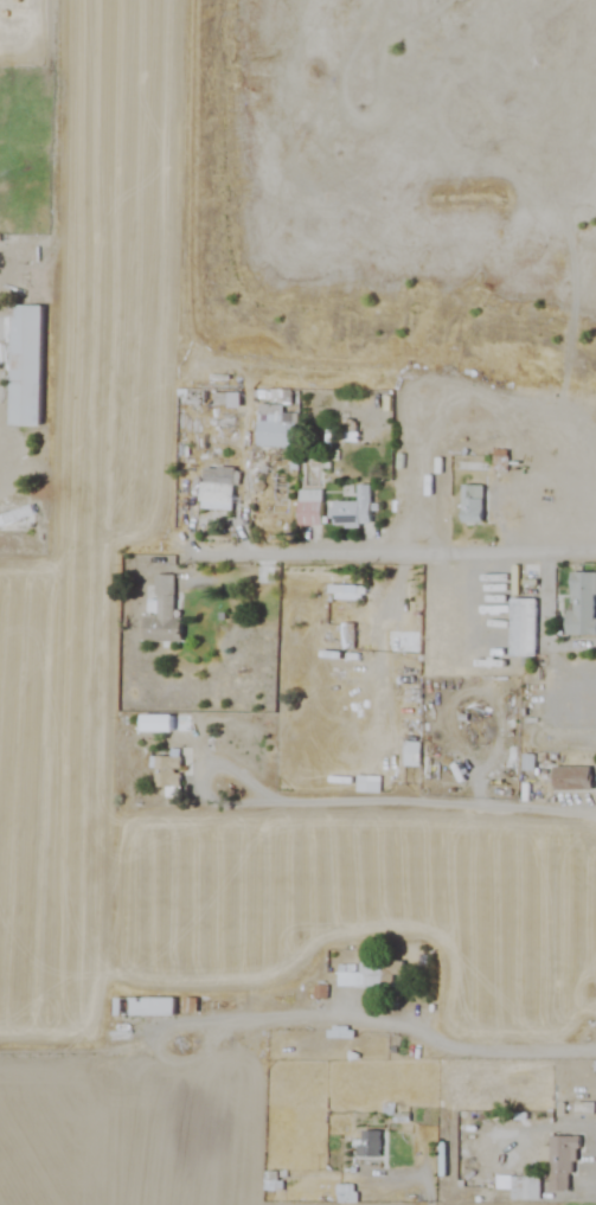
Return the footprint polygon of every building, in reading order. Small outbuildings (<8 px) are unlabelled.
[(9,424),(43,424),(43,306),(8,306),(9,424)] [(256,446),(295,447),(296,412),(283,412),(283,406),(267,405),(267,413),(256,413),(256,446)] [(235,468),(201,468),(201,509),(235,510),(235,468)] [(369,485),(356,485),(356,501),(331,502),(331,527),(370,526),(369,485)] [(484,485),(461,485),(461,523),(484,523),(484,485)] [(321,526),(321,490),(298,490),(298,526),(321,526)] [(595,636),(595,573),(567,573),(567,635),(595,636)] [(140,643),(184,643),(184,619),(173,619),(173,576),(153,575),(153,616),(140,616),(140,643)] [(365,586),(328,586),(328,599),(365,599),(365,586)] [(509,656),(537,656),(537,599),(509,599),(509,656)] [(342,645),(358,645),(358,624),(342,624),(342,645)] [(181,787),(181,757),(154,757),(154,787),(181,787)] [(550,791),(590,791),(590,767),(550,767),(550,791)] [(397,988),(398,976),(400,976),(400,961),(358,960),(358,973),(337,972),(336,987),(397,988)] [(112,1017),(172,1017),(172,998),(112,998),(112,1017)] [(379,1131),(357,1131),(357,1159),(379,1159),(379,1131)] [(546,1200),(570,1201),(571,1137),(548,1136),(546,1200)] [(511,1199),(537,1199),(537,1179),(519,1179),(519,1190),(511,1190),(511,1199)]
